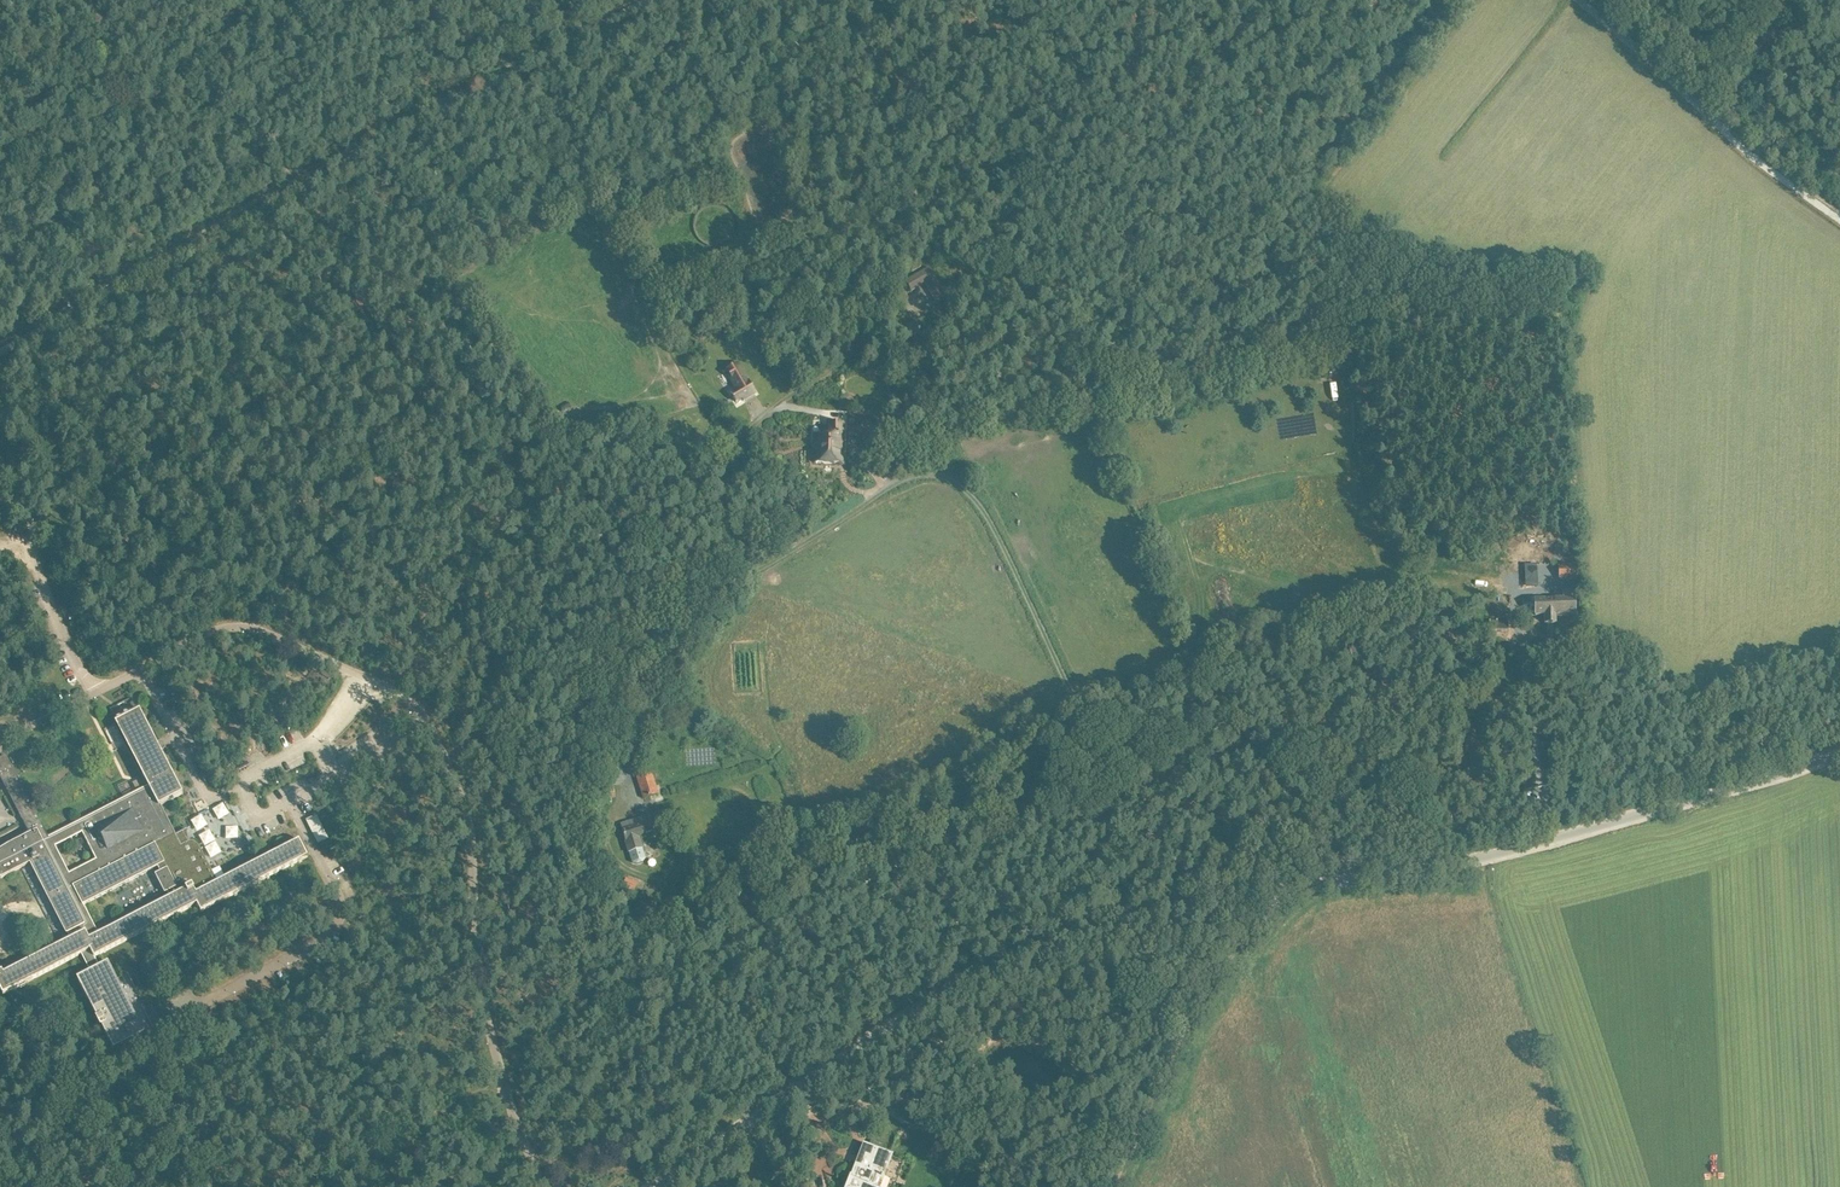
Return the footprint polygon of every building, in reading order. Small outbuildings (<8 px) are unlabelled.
[(924,284),(937,306),(948,299),(929,266),(905,280),(911,292),(924,284)] [(744,400),(756,393),(738,363),(725,371),(732,381),(736,388),(730,391),(736,402),(737,401),(736,400),(742,397),(744,400)] [(815,463),(842,463),(842,423),(829,423),(829,436),(815,436),(815,463)] [(1558,563),(1559,579),(1576,579),(1576,563),(1558,563)] [(1535,565),(1524,565),(1525,587),(1536,587),(1535,565)] [(1563,599),(1534,600),(1535,615),(1544,615),(1544,622),(1556,621),(1556,616),(1574,615),(1573,592),(1562,592),(1563,599)] [(1489,620),(1490,631),(1508,630),(1508,620),(1489,620)] [(30,835),(0,850),(0,877),(1,878),(30,863),(66,933),(68,932),(71,938),(4,973),(2,970),(0,971),(0,989),(3,995),(81,954),(90,971),(77,978),(97,1017),(96,1017),(101,1027),(102,1026),(114,1049),(145,1033),(108,962),(100,966),(95,957),(197,904),(201,912),(308,857),(299,840),(218,882),(201,849),(198,846),(196,844),(193,842),(189,842),(183,831),(176,835),(160,805),(183,793),(140,710),(115,722),(116,723),(117,723),(143,774),(142,774),(144,777),(133,783),(137,792),(49,837),(6,755),(0,759),(0,777),(30,835)] [(637,775),(644,798),(657,794),(650,771),(637,775)] [(307,818),(318,842),(329,837),(318,813),(307,818)] [(673,828),(669,815),(622,829),(629,853),(629,852),(632,862),(637,864),(642,862),(645,859),(642,849),(643,848),(639,838),(673,828)] [(638,882),(626,878),(621,890),(632,895),(638,882)] [(872,1186),(877,1175),(883,1177),(891,1155),(862,1144),(845,1186),(875,1186),(872,1186)]
